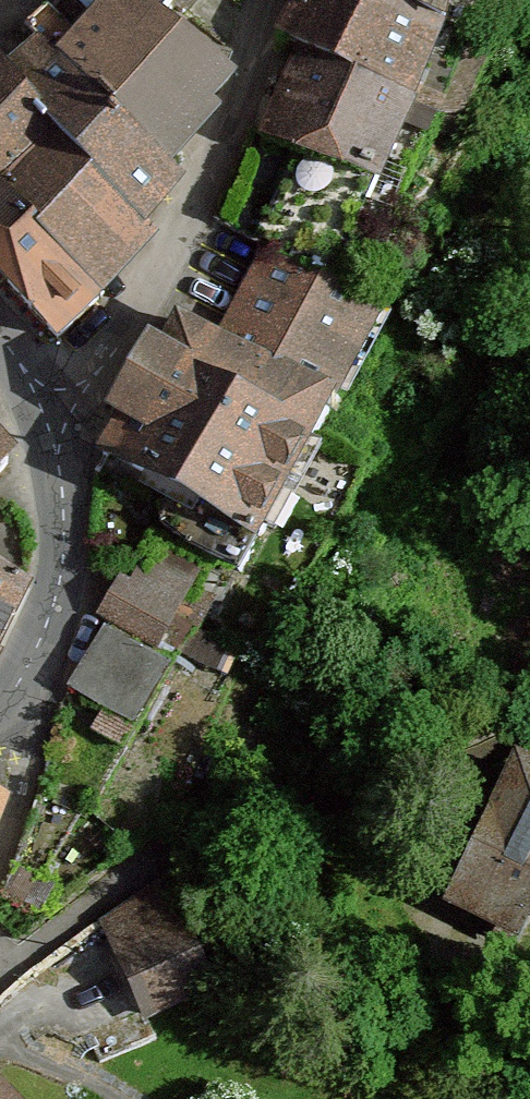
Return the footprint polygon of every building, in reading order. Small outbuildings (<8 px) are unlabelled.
[(170,0),(116,0),(76,41),(53,15),(29,33),(37,40),(174,175),(222,118),(213,112),(237,83),(160,23),(173,3),(170,0)] [(382,0),(308,0),(286,46),(302,53),(420,107),(449,32),(382,0)] [(449,32),(456,0),(382,0),(449,32)] [(174,175),(37,40),(1,71),(93,186),(152,235),(189,191),(174,175)] [(420,107),(302,53),(264,142),(296,157),(260,246),(274,254),(335,287),(374,192),(386,196),(420,107)] [(35,236),(93,186),(1,71),(0,69),(0,200),(35,236)] [(152,235),(93,186),(35,236),(107,305),(162,243),(152,235)] [(0,200),(0,282),(60,347),(107,305),(35,236),(0,200)] [(137,427),(114,473),(197,518),(183,543),(249,576),(388,316),(335,287),(274,254),(227,351),(186,332),(177,352),(164,344),(123,421),(137,427)] [(26,453),(0,430),(0,484),(26,453)] [(124,582),(105,618),(164,649),(177,624),(200,636),(216,607),(194,595),(203,578),(156,553),(137,588),(124,582)] [(0,567),(0,652),(33,583),(0,567)] [(104,633),(70,693),(140,733),(174,673),(104,633)] [(520,764),(463,918),(519,939),(513,956),(526,961),(529,950),(529,768),(520,764)] [(10,804),(0,798),(0,843),(10,804)] [(181,927),(115,954),(144,1024),(210,998),(181,927)] [(0,1086),(0,1098),(13,1098),(0,1086)]
